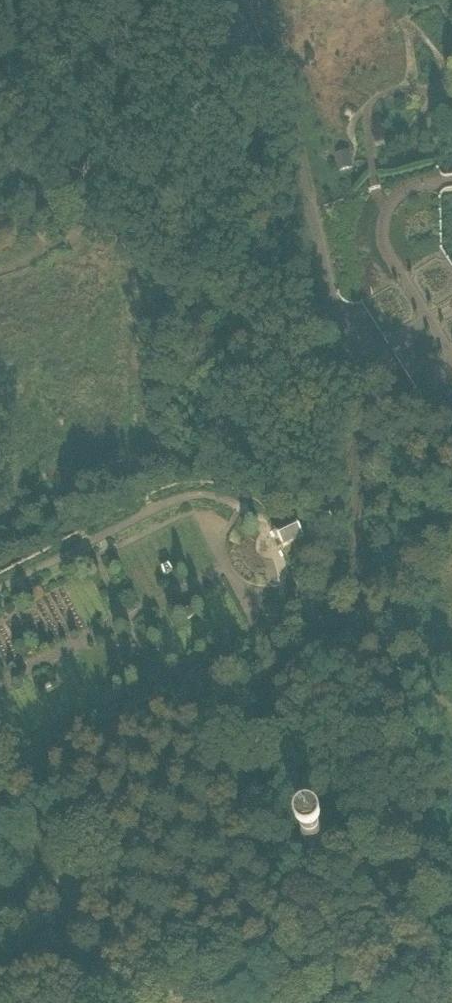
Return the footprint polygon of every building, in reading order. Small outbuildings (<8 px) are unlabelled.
[(287,526),(276,531),(284,549),(295,544),(305,539),(296,521),(287,526)] [(326,842),(326,837),(325,833),(323,829),(319,827),(315,826),(310,826),(306,828),(303,831),(301,835),(300,840),(302,844),(304,848),(308,850),(312,852),(317,851),(321,849),(324,846),(326,842)]
